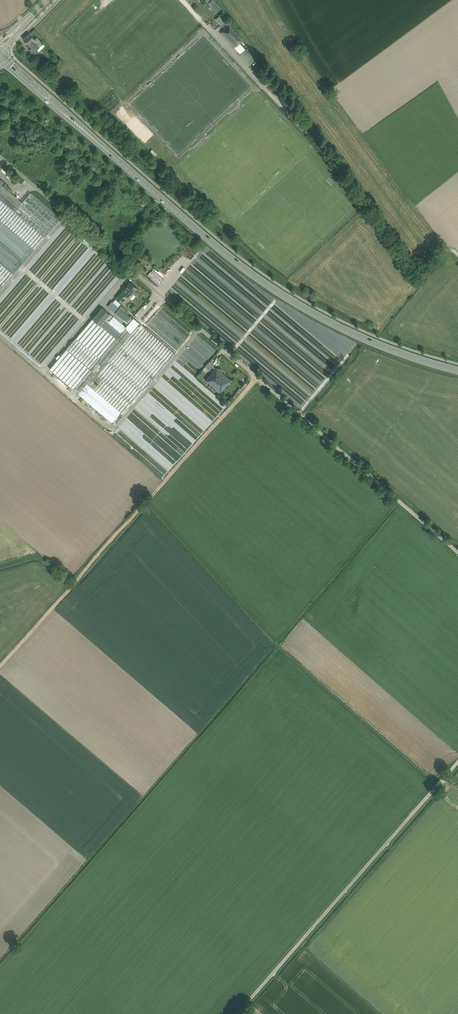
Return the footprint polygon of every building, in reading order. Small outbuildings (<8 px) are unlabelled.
[(224,21),(228,17),(225,12),(213,0),(204,0),(224,21)] [(243,39),(229,25),(223,31),(236,46),(243,39)] [(30,31),(20,40),(33,54),(43,44),(30,31)] [(254,57),(247,49),(241,55),(249,63),(254,57)] [(45,237),(20,216),(15,211),(17,209),(18,208),(23,202),(0,183),(0,290),(45,237)] [(61,218),(31,192),(23,202),(18,208),(47,233),(61,218)] [(182,276),(187,270),(188,271),(191,268),(192,269),(195,266),(190,263),(181,275),(182,276)] [(137,289),(130,282),(120,294),(125,298),(127,296),(129,298),(134,293),(136,295),(140,291),(137,289)] [(125,298),(120,294),(117,297),(122,302),(125,298)] [(130,317),(112,301),(108,306),(126,322),(130,317)] [(102,307),(93,319),(100,325),(101,325),(110,314),(102,307)] [(110,314),(101,325),(117,339),(126,328),(110,314)] [(115,341),(91,321),(76,338),(100,359),(115,341)] [(175,354),(139,323),(131,332),(129,334),(166,365),(175,354)] [(91,370),(82,380),(87,384),(96,374),(97,372),(106,362),(107,361),(117,349),(118,347),(128,336),(129,334),(131,332),(126,328),(127,328),(126,328),(117,339),(115,341),(99,360),(92,368),(91,370)] [(164,367),(128,336),(118,347),(155,378),(164,367)] [(99,360),(75,339),(68,348),(92,368),(99,360)] [(91,370),(67,349),(58,359),(82,380),(91,370)] [(153,380),(117,349),(107,361),(143,391),(153,380)] [(81,381),(57,361),(50,369),(74,390),(75,388),(81,381)] [(210,361),(205,367),(209,370),(214,365),(210,361)] [(142,393),(106,362),(97,372),(133,403),(142,393)] [(226,378),(221,373),(222,372),(217,368),(207,380),(212,383),(213,382),(220,388),(225,382),(224,380),(226,378)] [(132,405),(96,374),(87,384),(121,412),(123,415),(132,405)] [(81,381),(75,388),(80,392),(87,384),(82,380),(81,381)] [(121,412),(87,384),(80,392),(78,394),(112,422),(121,412)]
